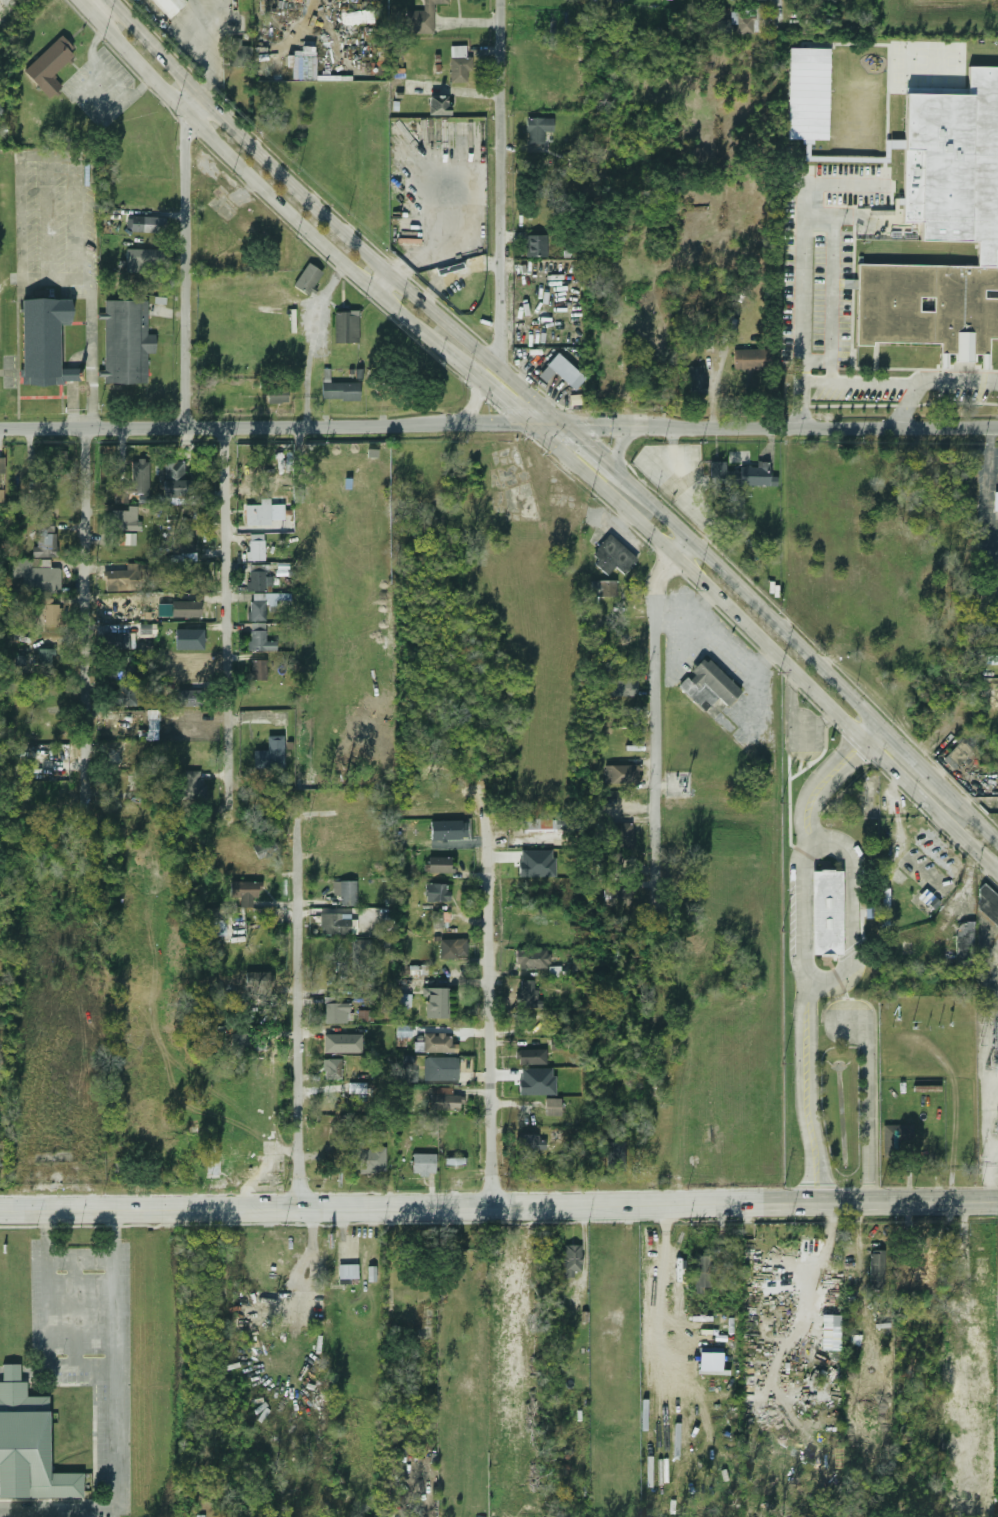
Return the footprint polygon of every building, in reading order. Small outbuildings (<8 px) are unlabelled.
[(168,19),(186,3),(183,0),(151,0),(168,19)] [(433,4),(449,4),(449,0),(423,0),(422,11),(405,11),(405,33),(432,34),(433,4)] [(374,22),(373,12),(362,13),(363,23),(374,22)] [(752,12),(735,12),(735,34),(752,34),(752,12)] [(717,33),(729,34),(731,21),(718,20),(717,33)] [(48,99),(61,87),(51,76),(76,53),(60,36),(22,71),(48,99)] [(790,49),(830,50),(828,140),(814,140),(814,145),(801,145),(801,139),(789,139),(790,49)] [(450,84),(466,84),(466,55),(450,55),(450,84)] [(872,345),(872,341),(941,343),(940,368),(947,368),(947,353),(955,354),(955,360),(975,361),(975,355),(982,356),(982,370),(989,370),(989,338),(997,338),(997,298),(984,298),(984,291),(997,292),(997,268),(994,268),(995,250),(997,250),(997,68),(970,67),(969,96),(907,95),(906,142),(890,141),(890,149),(903,149),(902,197),(896,197),(896,206),(901,207),(901,225),(917,226),(917,244),(975,245),(975,265),(864,263),(864,255),(858,255),(858,264),(857,264),(856,280),(843,279),(843,288),(857,288),(856,345),(872,345)] [(428,97),(428,116),(448,116),(448,97),(428,97)] [(552,119),(525,119),(525,144),(543,144),(543,133),(552,133),(552,119)] [(158,233),(158,217),(129,216),(129,232),(158,233)] [(546,258),(546,235),(525,235),(525,258),(546,258)] [(146,273),(146,250),(125,250),(125,273),(146,273)] [(308,295),(321,272),(306,263),(293,286),(308,295)] [(21,300),(20,385),(76,385),(76,370),(58,369),(58,325),(70,325),(70,301),(21,300)] [(102,385),(145,385),(145,353),(154,353),(154,335),(145,335),(145,301),(103,301),(102,385)] [(358,312),(334,312),(334,344),(358,344),(358,312)] [(737,333),(738,318),(726,318),(725,332),(737,333)] [(763,349),(733,349),(733,370),(763,370),(763,349)] [(538,372),(545,379),(552,372),(567,386),(579,374),(555,353),(538,372)] [(688,367),(688,398),(705,398),(705,367),(688,367)] [(321,401),(359,401),(359,383),(328,383),(328,374),(321,374),(321,401)] [(286,389),(266,389),(266,404),(286,404),(286,389)] [(45,474),(62,475),(62,465),(66,466),(66,452),(46,451),(45,474)] [(147,495),(147,460),(130,460),(130,495),(147,495)] [(185,461),(162,461),(162,495),(185,495),(185,461)] [(776,477),(768,477),(768,466),(738,466),(738,486),(776,486),(776,477)] [(245,526),(268,526),(268,506),(245,506),(245,526)] [(127,511),(111,510),(111,531),(138,532),(139,507),(127,507),(127,511)] [(582,524),(598,527),(602,510),(586,507),(582,524)] [(36,548),(31,548),(31,557),(53,557),(53,523),(36,523),(36,548)] [(130,533),(112,534),(112,546),(130,545),(130,533)] [(264,535),(247,535),(247,561),(264,561),(264,535)] [(589,558),(608,573),(613,567),(623,575),(636,558),(606,535),(589,558)] [(171,537),(171,552),(192,552),(192,537),(171,537)] [(49,560),(11,560),(11,593),(59,593),(59,568),(49,568),(49,560)] [(247,570),(247,590),(263,590),(263,570),(247,570)] [(138,590),(138,571),(104,571),(104,590),(138,590)] [(615,581),(596,581),(596,598),(615,598),(615,581)] [(247,601),(247,621),(264,621),(264,596),(255,596),(255,601),(247,601)] [(197,601),(170,601),(170,618),(197,618),(197,601)] [(43,624),(59,624),(59,605),(43,605),(43,624)] [(248,624),(248,651),(275,651),(275,641),(264,641),(264,624),(248,624)] [(203,644),(203,631),(180,631),(180,644),(203,644)] [(115,650),(129,648),(128,635),(114,637),(115,650)] [(50,667),(50,650),(37,650),(37,666),(50,667)] [(740,691),(704,658),(684,679),(694,690),(701,683),(725,707),(740,691)] [(249,681),(266,681),(266,660),(249,660),(249,681)] [(107,679),(132,678),(132,663),(106,664),(107,679)] [(628,688),(627,680),(608,680),(608,696),(624,696),(624,688),(628,688)] [(134,706),(134,684),(116,684),(116,690),(107,690),(107,706),(134,706)] [(201,705),(201,691),(176,691),(176,705),(201,705)] [(282,736),(266,736),(266,751),(252,751),(252,768),(282,768),(282,736)] [(953,770),(971,752),(960,741),(942,759),(953,770)] [(604,782),(637,782),(637,765),(604,765),(604,782)] [(182,771),(182,800),(203,800),(203,771),(182,771)] [(556,816),(523,817),(523,831),(557,830),(556,816)] [(618,850),(635,845),(628,822),(611,827),(618,850)] [(258,857),(274,851),(269,836),(252,842),(258,857)] [(554,877),(555,851),(521,850),(521,861),(519,860),(519,876),(554,877)] [(618,873),(618,855),(599,854),(598,872),(618,873)] [(452,857),(426,857),(426,873),(452,873),(452,857)] [(841,955),(841,871),(810,871),(810,955),(841,955)] [(228,895),(257,899),(258,884),(230,881),(228,895)] [(356,882),(338,882),(338,906),(356,906),(356,882)] [(995,926),(997,923),(997,897),(984,883),(975,892),(982,898),(975,905),(995,926)] [(424,902),(448,902),(448,884),(424,884),(424,902)] [(630,889),(600,890),(600,907),(630,907),(630,889)] [(448,912),(431,912),(431,928),(448,928),(448,912)] [(319,935),(349,935),(349,918),(337,918),(337,914),(319,914),(319,935)] [(208,922),(209,936),(225,936),(225,921),(208,922)] [(972,923),(955,923),(955,957),(972,957),(972,923)] [(371,939),(351,940),(352,973),(372,973),(371,939)] [(466,939),(439,939),(439,958),(466,958),(466,939)] [(515,969),(547,969),(547,951),(515,951),(515,969)] [(245,972),(245,989),(268,989),(268,972),(245,972)] [(540,1007),(540,990),(533,990),(533,981),(518,981),(518,1007),(540,1007)] [(425,1019),(448,1019),(448,989),(425,989),(425,1019)] [(409,1006),(409,995),(396,995),(396,1006),(409,1006)] [(348,1024),(348,1004),(324,1004),(324,1024),(348,1024)] [(373,1021),(374,1011),(359,1010),(358,1021),(373,1021)] [(397,1025),(397,1037),(412,1037),(411,1025),(397,1025)] [(324,1053),(340,1053),(340,1041),(335,1041),(335,1027),(324,1027),(324,1053)] [(250,1033),(231,1033),(230,1053),(250,1053),(250,1033)] [(423,1052),(458,1053),(458,1044),(452,1044),(452,1034),(424,1034),(423,1052)] [(544,1050),(518,1050),(518,1066),(544,1066),(544,1050)] [(454,1057),(425,1057),(425,1081),(454,1081),(454,1057)] [(323,1059),(323,1080),(340,1080),(340,1059),(323,1059)] [(554,1068),(520,1069),(521,1095),(555,1094),(554,1068)] [(349,1093),(367,1093),(367,1084),(349,1083),(349,1093)] [(459,1110),(459,1091),(430,1091),(430,1110),(459,1110)] [(560,1116),(560,1099),(543,1099),(543,1116),(560,1116)] [(884,1147),(898,1147),(898,1158),(911,1158),(911,1126),(884,1126),(884,1147)] [(543,1136),(517,1136),(517,1154),(543,1154),(543,1136)] [(606,1171),(624,1171),(624,1143),(606,1143),(606,1171)] [(351,1168),(384,1168),(384,1149),(351,1149),(351,1168)] [(412,1173),(434,1173),(434,1155),(412,1155),(412,1173)] [(219,1179),(219,1160),(205,1160),(205,1179),(219,1179)] [(563,1277),(579,1277),(579,1245),(563,1245),(563,1277)] [(869,1289),(883,1289),(883,1251),(868,1251),(869,1289)] [(694,1294),(711,1294),(711,1256),(694,1256),(694,1294)] [(358,1264),(338,1265),(339,1279),(358,1278),(358,1264)] [(841,1316),(822,1315),(822,1350),(841,1350),(841,1316)] [(82,1498),(82,1473),(47,1473),(47,1397),(25,1397),(25,1381),(18,1381),(18,1365),(1,1365),(1,1382),(0,1382),(0,1498),(82,1498)]
